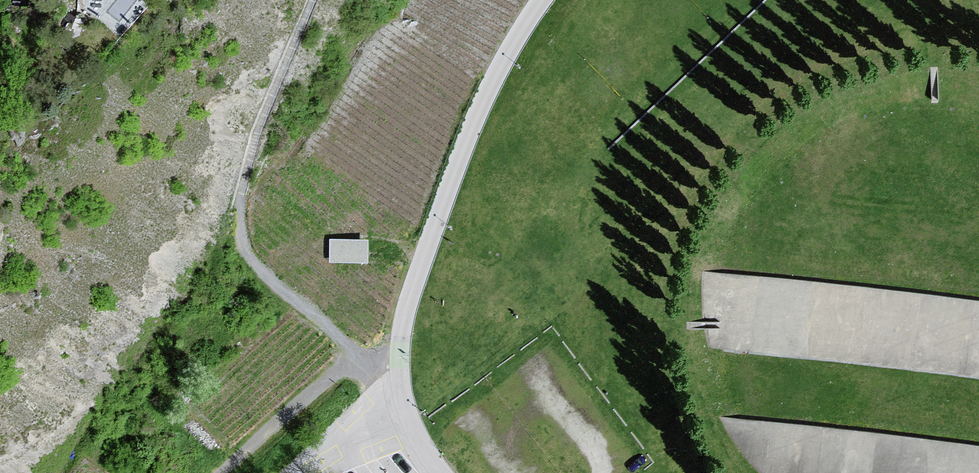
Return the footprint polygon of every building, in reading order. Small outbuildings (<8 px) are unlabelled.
[(369,233),(330,234),(331,259),(370,258),(369,233)]
